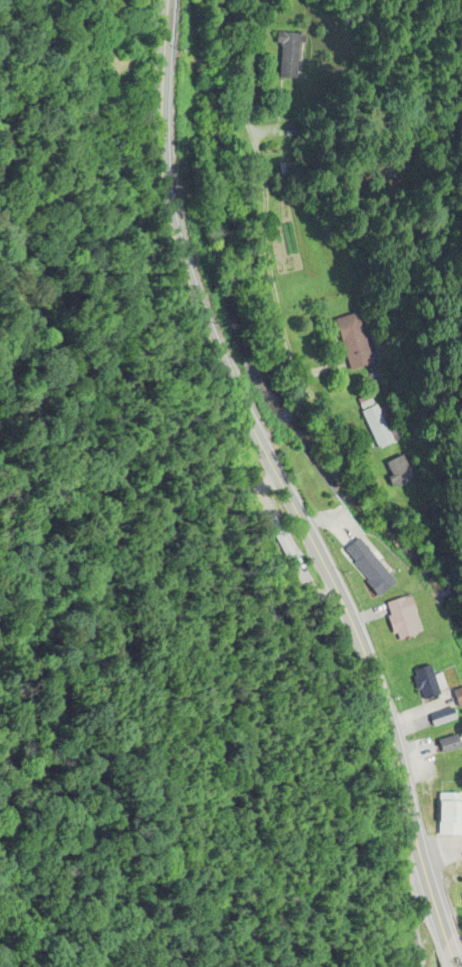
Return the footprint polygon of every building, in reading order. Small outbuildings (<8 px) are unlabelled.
[(335,320),(350,370),(371,364),(356,313),(335,320)] [(393,442),(376,405),(360,412),(377,450),(393,442)] [(394,489),(411,481),(400,456),(383,464),(394,489)] [(344,550),(379,596),(395,584),(361,537),(344,550)] [(394,640),(421,634),(414,596),(386,602),(394,640)] [(411,673),(424,703),(442,695),(430,665),(411,673)] [(461,706),(461,690),(454,692),(459,707),(461,706)] [(457,719),(453,707),(429,716),(434,728),(457,719)] [(437,750),(461,750),(461,738),(437,738),(437,750)] [(439,835),(461,835),(461,793),(439,793),(439,835)]
